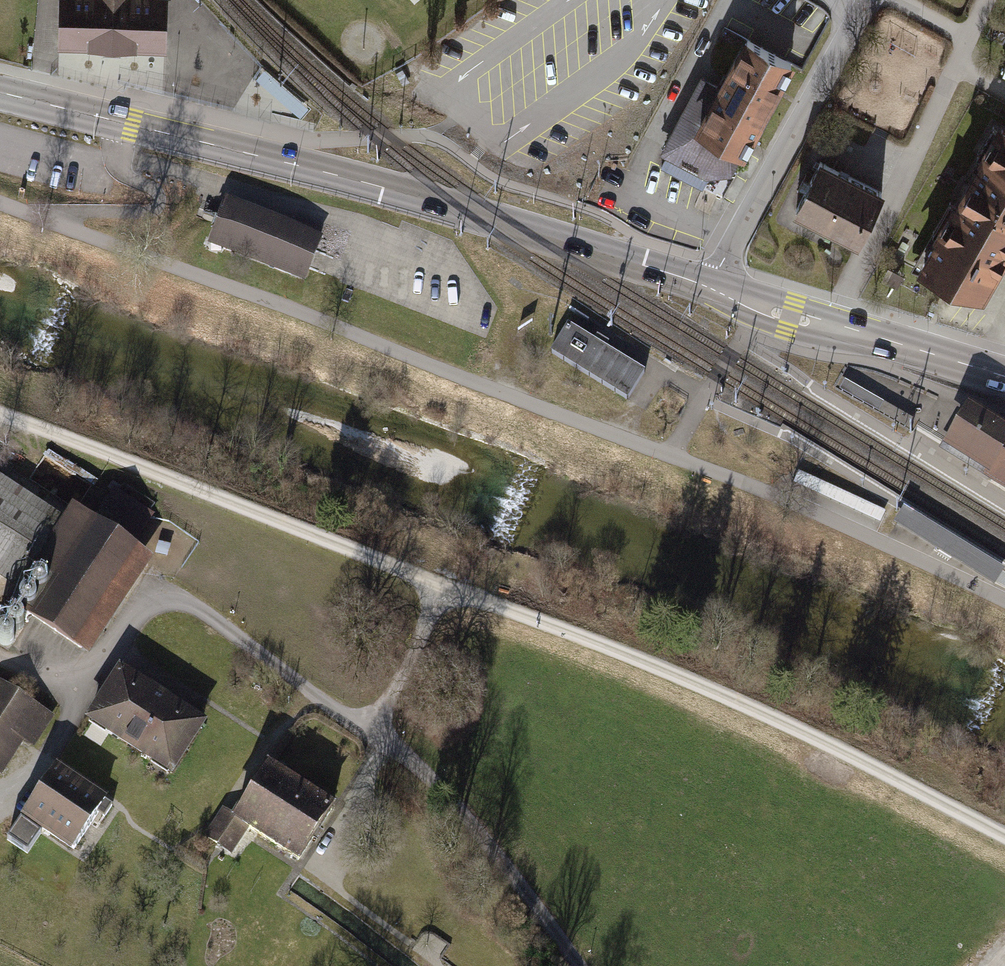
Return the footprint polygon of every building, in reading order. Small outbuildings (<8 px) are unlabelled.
[(170,55),(171,0),(62,0),(61,52),(117,54),(170,55)] [(744,155),(790,64),(736,37),(714,81),(695,71),(655,150),(717,182),(733,150),(744,155)] [(993,121),(910,269),(976,306),(1004,255),(1004,128),(993,121)] [(857,241),(881,192),(820,162),(796,210),(832,228),(857,241)] [(213,241),(303,277),(318,239),(227,204),(213,241)] [(645,373),(570,325),(551,355),(626,403),(645,373)] [(1004,480),(1004,434),(970,413),(949,446),(1004,480)] [(157,567),(142,557),(163,526),(115,494),(94,525),(83,517),(75,529),(0,480),(0,586),(25,603),(16,618),(90,667),(157,567)] [(88,725),(176,783),(209,734),(120,676),(88,725)] [(0,688),(0,781),(1,782),(26,745),(34,751),(53,724),(0,688)] [(20,815),(77,854),(108,808),(51,770),(20,815)] [(250,833),(307,869),(339,819),(272,776),(240,825),(221,813),(204,840),(233,859),(250,833)]
